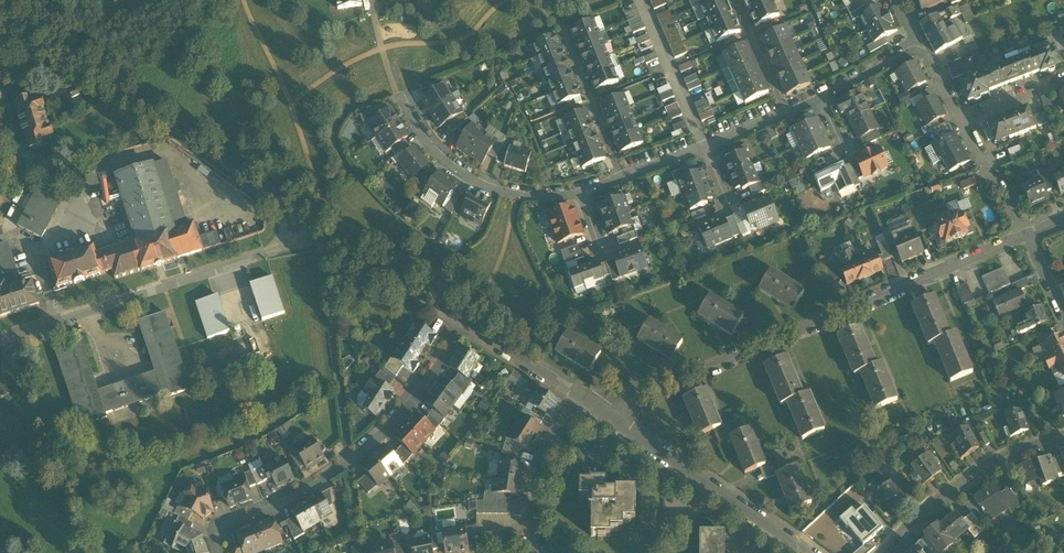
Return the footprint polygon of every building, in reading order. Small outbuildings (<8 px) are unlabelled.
[(338,10),(362,6),(361,0),(337,0),(338,10)] [(664,0),(661,0),(652,4),(654,10),(666,5),(664,0)] [(693,10),(700,7),(697,0),(688,0),(693,10)] [(705,19),(729,8),(726,0),(714,0),(700,7),(705,19)] [(772,0),(750,0),(744,3),(747,9),(748,9),(750,15),(774,4),(772,0)] [(850,0),(841,0),(846,8),(853,5),(850,0)] [(867,5),(865,0),(861,0),(853,5),(846,8),(850,15),(853,21),(860,18),(859,17),(871,11),(867,5)] [(922,11),(944,2),(943,0),(917,0),(922,11)] [(779,16),(774,4),(750,15),(751,18),(754,24),(756,27),(779,16)] [(959,8),(962,14),(965,21),(974,17),(968,4),(959,8)] [(623,10),(625,16),(638,11),(635,5),(623,10)] [(860,18),(867,31),(890,18),(886,12),(884,13),(880,6),(871,11),(859,17),(860,18)] [(958,6),(952,9),(945,12),(949,20),(956,17),(962,14),(959,8),(958,6)] [(705,19),(700,7),(693,10),(698,22),(705,19)] [(705,19),(711,31),(735,20),(732,15),(733,15),(729,8),(705,19)] [(825,16),(822,8),(814,11),(818,19),(825,16)] [(625,16),(628,22),(640,17),(638,11),(625,16)] [(657,16),(659,22),(672,17),(669,11),(657,16)] [(945,12),(937,16),(920,25),(925,35),(935,53),(961,40),(950,20),(949,21),(949,20),(945,12)] [(594,20),(599,32),(605,30),(600,17),(594,20)] [(628,22),(631,28),(643,23),(640,17),(628,22)] [(659,22),(662,28),(674,23),(672,19),(672,17),(659,22)] [(897,31),(890,18),(867,31),(874,44),(884,38),(897,31)] [(571,29),(576,42),(599,32),(594,20),(571,29)] [(736,23),(735,20),(711,31),(716,43),(740,32),(739,29),(736,23)] [(631,28),(633,34),(645,29),(643,23),(631,28)] [(662,28),(665,34),(677,29),(674,23),(662,28)] [(1056,48),(1054,49),(1055,52),(1063,48),(1063,43),(1062,38),(1056,23),(1049,26),(1053,35),(1055,41),(1054,42),(1056,48)] [(1011,34),(1008,25),(1000,28),(1004,37),(1011,34)] [(832,26),(823,31),(828,38),(836,33),(832,26)] [(793,28),(785,31),(790,41),(797,38),(793,28)] [(665,34),(667,41),(679,35),(678,31),(677,29),(665,34)] [(610,42),(605,30),(599,32),(604,45),(610,42)] [(761,40),(766,52),(790,41),(785,31),(785,30),(761,40)] [(710,46),(716,43),(711,31),(705,33),(710,46)] [(604,45),(599,32),(576,42),(581,54),(604,45)] [(533,45),(538,57),(560,48),(555,35),(533,45)] [(636,40),(638,46),(651,41),(648,35),(636,40)] [(667,41),(670,47),(682,41),(679,35),(667,41)] [(1034,54),(1035,56),(1054,49),(1056,48),(1054,42),(1055,41),(1053,35),(1046,38),(1048,43),(1034,48),(1036,53),(1034,54)] [(867,48),(871,53),(887,44),(884,38),(874,44),(867,48)] [(827,51),(821,40),(816,42),(821,53),(827,51)] [(651,41),(638,46),(641,52),(653,47),(651,41)] [(670,47),(672,53),(685,48),(683,43),(682,41),(670,47)] [(766,52),(771,63),(795,52),(790,41),(766,52)] [(608,57),(604,45),(581,54),(586,66),(608,57)] [(723,56),(729,68),(752,57),(747,45),(723,56)] [(538,57),(543,69),(565,60),(560,48),(538,57)] [(687,54),(685,48),(672,53),(675,59),(687,54)] [(1018,52),(1020,59),(1032,55),(1029,48),(1018,52)] [(1054,49),(1035,56),(1040,71),(1041,73),(1048,71),(1050,72),(1054,71),(1055,69),(1055,68),(1061,66),(1055,52),(1054,49)] [(800,63),(795,52),(771,63),(776,74),(800,63)] [(949,57),(952,64),(959,61),(965,58),(963,52),(949,57)] [(644,58),(646,64),(658,59),(656,53),(644,58)] [(616,54),(608,57),(613,69),(619,67),(621,66),(616,54)] [(1027,76),(1040,71),(1035,56),(1034,54),(1032,55),(1020,59),(1027,76)] [(722,71),(723,71),(729,68),(723,56),(716,59),(722,71)] [(543,69),(538,57),(531,60),(536,72),(537,72),(543,69)] [(613,69),(608,57),(586,66),(591,78),(613,69)] [(729,68),(734,80),(758,69),(752,57),(729,68)] [(844,57),(837,64),(843,69),(849,63),(844,57)] [(643,58),(633,62),(636,67),(645,63),(643,58)] [(1013,82),(1027,76),(1020,59),(1007,64),(1013,82)] [(543,69),(548,82),(570,72),(565,60),(543,69)] [(947,66),(953,80),(965,75),(959,61),(952,64),(947,66)] [(839,70),(835,62),(829,65),(833,73),(839,70)] [(976,68),(979,75),(980,75),(993,69),(991,62),(976,68)] [(679,68),(681,74),(693,69),(691,63),(679,68)] [(805,74),(800,63),(776,74),(781,84),(805,74)] [(900,80),(907,93),(917,88),(926,83),(915,63),(896,73),(900,80)] [(1000,87),(1013,82),(1007,64),(993,69),(1000,87)] [(518,65),(506,70),(509,78),(521,73),(518,65)] [(613,69),(618,82),(625,79),(619,67),(613,69)] [(728,83),(734,80),(729,68),(723,71),(728,83)] [(543,69),(537,72),(541,84),(548,82),(543,69)] [(618,82),(613,69),(591,78),(596,91),(604,87),(618,82)] [(734,80),(740,92),(763,82),(758,69),(734,80)] [(987,92),(1000,87),(993,69),(980,75),(979,75),(980,77),(987,92)] [(548,82),(553,94),(575,85),(570,72),(548,82)] [(900,80),(896,73),(889,77),(893,84),(900,80)] [(805,74),(781,84),(787,96),(810,85),(805,74)] [(684,80),(687,86),(699,81),(696,75),(684,80)] [(988,94),(987,92),(980,77),(961,84),(968,102),(974,100),(974,101),(976,101),(979,100),(981,98),(980,97),(988,94)] [(873,78),(865,82),(869,89),(876,85),(873,78)] [(733,95),(740,92),(734,80),(728,83),(727,83),(733,95)] [(687,86),(689,92),(701,87),(699,81),(687,86)] [(769,94),(763,82),(740,92),(746,105),(769,94)] [(580,97),(575,85),(553,94),(558,106),(574,99),(580,97)] [(669,85),(657,90),(660,96),(672,91),(669,85)] [(419,92),(423,99),(437,91),(434,86),(419,92)] [(422,100),(431,115),(454,101),(451,96),(445,86),(437,91),(423,99),(422,100)] [(503,87),(497,93),(503,99),(509,93),(503,87)] [(604,87),(596,91),(598,96),(606,92),(604,87)] [(907,93),(911,100),(921,95),(917,88),(907,93)] [(451,96),(454,101),(461,97),(458,91),(451,96)] [(660,96),(662,102),(674,97),(672,91),(660,96)] [(835,97),(838,105),(846,101),(845,99),(850,97),(847,91),(835,97)] [(629,92),(623,95),(628,107),(634,105),(629,92)] [(739,108),(746,105),(740,92),(733,95),(739,108)] [(849,117),(851,121),(869,112),(864,102),(860,92),(850,97),(845,99),(846,101),(838,105),(837,105),(841,115),(845,113),(847,116),(849,117)] [(709,105),(709,106),(715,104),(710,93),(705,95),(709,105)] [(911,100),(907,93),(897,98),(901,106),(911,100)] [(558,106),(553,94),(547,96),(552,108),(558,106)] [(601,104),(606,116),(628,107),(623,95),(601,104)] [(925,103),(921,95),(911,100),(915,108),(917,107),(925,103)] [(1040,99),(1045,112),(1053,109),(1048,96),(1040,99)] [(27,137),(31,150),(52,143),(50,138),(53,137),(51,130),(49,130),(43,109),(44,109),(42,102),(39,103),(37,97),(16,104),(20,116),(20,117),(26,137),(27,137)] [(917,107),(928,126),(937,121),(945,117),(934,98),(925,103),(917,107)] [(694,104),(697,110),(708,105),(705,99),(694,104)] [(462,114),(454,101),(431,115),(440,128),(446,124),(462,114)] [(665,109),(668,115),(680,109),(677,104),(665,109)] [(697,110),(700,116),(712,111),(709,106),(709,105),(708,105),(697,110)] [(633,119),(628,107),(606,116),(611,129),(633,119)] [(668,115),(670,121),(682,115),(680,109),(668,115)] [(1014,115),(1008,118),(1015,137),(1035,129),(1027,109),(1014,114),(1014,115)] [(360,116),(365,128),(369,125),(379,118),(374,110),(360,116)] [(563,120),(568,132),(590,123),(586,110),(563,119),(563,120)] [(369,125),(377,138),(400,124),(391,111),(379,118),(369,125)] [(714,117),(712,111),(700,116),(702,122),(714,117)] [(806,121),(808,125),(816,121),(812,112),(804,116),(806,121)] [(851,121),(860,139),(877,130),(869,112),(851,121)] [(1034,117),(1038,127),(1049,123),(1045,112),(1034,117)] [(454,132),(457,129),(467,120),(462,114),(446,124),(454,132)] [(473,114),(467,121),(472,126),(472,125),(473,126),(479,120),(473,114)] [(1009,139),(1015,137),(1008,118),(1002,120),(1001,119),(988,124),(989,129),(993,139),(995,144),(997,143),(1009,139)] [(638,132),(633,119),(611,129),(616,141),(638,132)] [(467,121),(467,120),(457,129),(464,137),(472,126),(467,121)] [(560,134),(568,132),(563,120),(556,123),(560,134)] [(793,132),(800,146),(824,134),(817,120),(816,121),(808,125),(793,132)] [(808,125),(806,121),(792,128),(790,129),(789,131),(789,133),(790,135),(786,136),(792,149),(800,146),(793,132),(808,125)] [(921,130),(924,136),(930,132),(940,127),(937,121),(928,126),(921,130)] [(673,127),(675,132),(688,128),(685,122),(673,127)] [(568,132),(573,144),(595,135),(590,123),(568,132)] [(930,132),(937,144),(954,134),(948,123),(940,127),(930,132)] [(377,138),(382,145),(386,152),(391,149),(401,143),(400,142),(404,140),(408,137),(400,124),(377,138)] [(457,147),(469,155),(484,133),(473,126),(472,125),(472,126),(464,137),(457,147)] [(489,126),(484,133),(497,142),(503,146),(506,137),(489,126)] [(688,128),(675,132),(671,134),(674,140),(690,134),(688,128)] [(767,130),(771,139),(777,137),(774,128),(767,130)] [(984,131),(988,141),(993,139),(989,129),(984,131)] [(860,139),(864,147),(881,139),(877,130),(860,139)] [(643,144),(638,132),(616,141),(621,153),(643,144)] [(497,142),(484,133),(469,155),(482,164),(489,154),(497,142)] [(765,133),(758,136),(761,143),(768,140),(765,133)] [(904,137),(908,144),(915,140),(911,133),(904,137)] [(806,158),(806,159),(830,148),(824,134),(800,146),(806,158)] [(931,147),(939,162),(943,160),(950,172),(969,162),(954,134),(937,144),(931,147)] [(573,144),(578,156),(600,147),(595,135),(573,144)] [(382,145),(377,138),(372,141),(381,156),(385,153),(381,146),(382,145)] [(1009,139),(997,143),(999,149),(1011,144),(1009,139)] [(392,150),(396,156),(403,150),(408,146),(404,140),(400,142),(401,143),(391,149),(392,150)] [(489,154),(497,160),(503,146),(497,142),(489,154)] [(514,142),(512,148),(521,151),(523,145),(514,142)] [(392,150),(391,149),(386,152),(382,145),(381,146),(385,153),(386,154),(392,150)] [(734,150),(736,156),(745,152),(748,151),(746,145),(734,150)] [(510,148),(503,146),(497,160),(496,162),(505,165),(510,148)] [(800,146),(792,149),(798,162),(806,158),(800,146)] [(1023,158),(1019,146),(1008,151),(1012,162),(1023,158)] [(605,160),(600,147),(578,156),(578,158),(582,166),(583,169),(605,160)] [(933,165),(939,162),(931,147),(925,150),(933,165)] [(504,166),(526,173),(532,155),(521,151),(512,148),(510,148),(505,165),(504,166)] [(399,162),(412,178),(428,165),(414,149),(407,155),(399,162)] [(392,160),(396,165),(399,162),(407,155),(403,150),(396,156),(392,160)] [(858,164),(864,177),(872,174),(873,176),(881,172),(880,170),(887,167),(887,166),(882,155),(879,150),(872,153),(871,151),(863,155),(864,157),(856,160),(858,164)] [(724,161),(730,175),(751,167),(745,152),(736,156),(724,161)] [(888,153),(882,155),(887,166),(893,163),(888,153)] [(582,166),(578,158),(571,161),(574,169),(582,166)] [(686,169),(687,170),(697,166),(695,160),(684,164),(686,168),(686,169)] [(48,262),(57,289),(73,284),(74,285),(87,281),(87,280),(113,272),(115,280),(141,271),(141,272),(178,261),(178,260),(203,251),(200,238),(195,223),(188,225),(167,161),(117,177),(137,241),(132,243),(133,243),(97,255),(94,247),(48,262)] [(840,195),(842,199),(856,192),(854,188),(845,167),(843,164),(814,177),(821,193),(835,186),(839,195),(840,195)] [(845,167),(854,188),(860,185),(856,176),(851,164),(845,167)] [(852,167),(858,180),(864,177),(858,164),(852,167)] [(1062,195),(1063,195),(1062,194),(1063,193),(1063,166),(1061,167),(1063,173),(1055,177),(1054,176),(1062,195)] [(758,184),(751,167),(730,175),(735,189),(742,187),(743,190),(749,188),(758,184)] [(672,174),(675,182),(677,181),(677,180),(689,176),(687,170),(686,169),(672,174)] [(1040,178),(1046,192),(1052,190),(1043,170),(1036,173),(1039,179),(1040,178)] [(682,194),(684,193),(707,184),(702,171),(689,176),(677,180),(677,181),(682,194)] [(797,177),(793,171),(786,174),(790,180),(797,177)] [(424,194),(425,195),(436,203),(444,209),(451,201),(455,193),(454,193),(458,186),(440,173),(430,186),(424,194)] [(924,181),(930,186),(936,180),(930,174),(924,181)] [(961,184),(964,190),(978,184),(975,178),(961,184)] [(1021,186),(1031,208),(1049,201),(1046,192),(1040,178),(1039,179),(1021,186)] [(796,179),(789,182),(792,189),(799,186),(796,179)] [(950,180),(939,184),(941,190),(952,186),(950,180)] [(417,193),(423,197),(425,195),(424,194),(430,186),(425,182),(417,193)] [(749,188),(753,197),(765,192),(761,182),(758,184),(749,188)] [(713,199),(707,184),(684,193),(690,211),(708,204),(706,201),(713,199)] [(825,201),(839,195),(835,186),(821,193),(825,201)] [(18,227),(42,240),(63,201),(39,188),(34,198),(27,210),(18,227)] [(609,196),(611,202),(624,198),(621,191),(609,196)] [(444,209),(451,214),(452,213),(460,197),(455,193),(451,201),(444,209)] [(462,215),(481,225),(492,203),(472,193),(469,199),(461,215),(462,215)] [(27,210),(34,198),(28,195),(22,207),(27,210)] [(432,208),(436,203),(425,195),(423,197),(421,200),(432,208)] [(452,213),(461,217),(462,215),(461,215),(469,199),(461,195),(460,197),(452,213)] [(599,207),(604,221),(629,212),(626,205),(633,203),(630,196),(624,198),(611,202),(599,207)] [(744,210),(744,211),(745,212),(749,221),(753,232),(778,222),(768,198),(746,206),(745,207),(744,208),(744,210)] [(959,215),(962,214),(972,210),(968,199),(955,205),(959,215)] [(949,214),(946,215),(957,240),(967,236),(974,233),(970,223),(966,225),(962,214),(959,215),(955,205),(947,208),(949,214)] [(553,228),(558,244),(583,235),(573,206),(548,215),(553,228)] [(988,222),(995,219),(991,207),(984,210),(988,222)] [(903,211),(905,217),(907,221),(908,221),(915,218),(910,208),(903,211)] [(691,215),(694,221),(706,216),(704,210),(691,215)] [(733,215),(734,217),(737,225),(749,221),(745,212),(744,211),(733,215)] [(631,220),(629,212),(604,221),(609,235),(621,231),(634,226),(631,220)] [(545,231),(553,228),(548,215),(540,218),(545,231)] [(946,245),(957,240),(946,215),(942,217),(944,221),(934,225),(939,236),(935,238),(936,240),(939,247),(946,245)] [(638,217),(631,220),(634,226),(636,232),(642,230),(638,217)] [(732,239),(741,235),(737,225),(734,217),(724,220),(732,239)] [(887,225),(889,229),(890,231),(909,223),(908,221),(907,221),(905,217),(887,225)] [(910,223),(915,235),(921,232),(915,218),(908,221),(909,223),(910,223)] [(704,241),(708,249),(711,247),(732,239),(724,220),(724,219),(710,225),(709,224),(699,228),(704,241)] [(749,221),(737,225),(741,235),(742,237),(753,232),(749,221)] [(804,224),(801,223),(799,224),(797,226),(796,229),(798,232),(801,233),(804,232),(805,230),(806,227),(804,224)] [(894,243),(902,263),(923,255),(915,235),(910,223),(909,223),(890,231),(889,232),(894,243)] [(927,228),(933,241),(936,240),(935,238),(939,236),(934,225),(927,228)] [(621,231),(623,237),(636,232),(634,226),(621,231)] [(883,234),(887,244),(888,246),(894,243),(889,232),(890,231),(889,229),(882,232),(883,234)] [(200,238),(203,251),(221,246),(220,242),(217,232),(200,238)] [(638,238),(636,232),(623,237),(617,239),(619,245),(638,238)] [(659,235),(658,235),(655,241),(664,244),(666,238),(665,238),(666,235),(660,232),(659,235)] [(874,238),(878,248),(887,244),(883,234),(874,238)] [(708,249),(704,241),(696,244),(701,257),(713,252),(711,247),(708,249)] [(840,247),(843,254),(853,249),(850,243),(840,247)] [(40,306),(33,284),(21,288),(7,244),(0,246),(0,319),(40,306)] [(893,259),(888,246),(887,244),(878,248),(884,262),(893,259)] [(561,252),(565,264),(576,260),(584,257),(580,245),(561,252)] [(749,254),(746,246),(740,249),(743,257),(749,254)] [(615,260),(621,277),(646,268),(639,247),(614,256),(615,260)] [(839,263),(842,272),(847,270),(844,263),(851,260),(850,258),(856,256),(853,249),(843,254),(836,257),(839,263)] [(861,253),(856,256),(865,279),(873,275),(882,271),(877,258),(872,260),(869,253),(862,256),(861,253)] [(865,279),(856,256),(850,258),(851,260),(844,263),(847,270),(842,272),(844,277),(847,285),(857,281),(857,282),(865,279)] [(576,260),(565,264),(568,270),(578,267),(576,260)] [(606,263),(613,281),(622,278),(621,277),(615,260),(606,263)] [(585,286),(587,291),(596,288),(594,283),(605,279),(604,277),(600,265),(599,262),(569,273),(575,290),(585,286)] [(600,265),(604,277),(610,275),(606,263),(600,265)] [(827,276),(830,283),(844,277),(842,272),(839,263),(824,269),(827,276)] [(982,277),(989,294),(1010,285),(1003,268),(982,277)] [(782,304),(793,311),(804,292),(771,272),(759,290),(776,301),(782,305),(782,304)] [(1026,279),(1029,287),(1037,283),(1033,276),(1026,279)] [(250,285),(262,321),(285,314),(273,278),(250,285)] [(594,283),(596,288),(606,284),(605,279),(594,283)] [(1013,284),(1016,292),(1029,287),(1026,279),(1013,284)] [(956,288),(963,305),(973,301),(966,284),(956,288)] [(588,293),(587,291),(585,286),(575,290),(577,296),(588,293)] [(997,311),(999,317),(1026,306),(1020,292),(993,303),(996,309),(995,309),(996,311),(997,311)] [(196,303),(208,339),(230,332),(218,296),(196,303)] [(731,336),(732,336),(743,317),(710,297),(698,315),(716,326),(715,326),(721,330),(721,329),(732,336),(731,336)] [(934,343),(951,382),(973,373),(956,333),(957,333),(950,335),(934,297),(912,306),(928,345),(934,343)] [(409,311),(409,306),(403,302),(398,310),(407,315),(409,311)] [(1017,328),(1020,335),(1021,334),(1047,323),(1040,308),(1024,314),(1029,325),(1025,327),(1024,325),(1017,328)] [(55,350),(80,426),(107,417),(106,414),(163,395),(164,399),(191,390),(166,314),(139,322),(156,373),(99,392),(82,342),(55,350)] [(671,361),(683,342),(649,322),(638,340),(655,351),(660,355),(660,354),(671,361)] [(411,334),(405,342),(421,353),(427,343),(431,346),(437,338),(419,326),(414,333),(411,334)] [(1020,335),(1017,328),(1016,329),(1014,326),(1009,328),(1013,338),(1020,335)] [(860,373),(875,410),(897,401),(882,364),(883,364),(882,364),(876,366),(860,327),(838,336),(854,376),(860,373)] [(589,373),(601,354),(567,334),(556,352),(573,363),(578,367),(579,366),(589,373)] [(989,344),(985,335),(980,338),(984,347),(989,344)] [(1047,364),(1063,356),(1063,347),(1063,346),(1060,337),(1047,343),(1049,348),(1042,351),(1045,358),(1044,359),(1047,364)] [(991,345),(993,352),(1004,347),(1001,341),(991,345)] [(415,362),(421,353),(405,342),(399,351),(401,355),(397,361),(396,362),(404,367),(414,373),(419,365),(415,362)] [(1037,362),(1044,359),(1045,358),(1042,351),(1049,348),(1047,343),(1032,350),(1037,362)] [(459,374),(468,379),(473,371),(477,364),(480,361),(461,349),(449,368),(459,374)] [(366,354),(361,360),(367,365),(372,359),(366,354)] [(1047,364),(1049,369),(1051,369),(1054,375),(1061,372),(1063,377),(1063,356),(1047,364)] [(787,403),(802,440),(825,431),(809,394),(810,394),(809,394),(803,396),(787,358),(787,357),(765,367),(781,406),(787,403)] [(385,369),(396,378),(404,367),(396,362),(397,361),(392,358),(385,369)] [(347,371),(353,363),(351,361),(348,360),(345,360),(343,361),(344,371),(347,371)] [(484,368),(477,364),(473,371),(479,375),(484,368)] [(11,396),(2,368),(0,368),(0,399),(11,396)] [(374,380),(388,389),(396,378),(384,368),(374,380)] [(523,376),(515,371),(508,382),(516,387),(523,376)] [(1054,375),(1060,388),(1063,385),(1063,379),(1063,377),(1061,372),(1054,375)] [(459,374),(456,380),(468,388),(473,381),(468,379),(459,374)] [(365,409),(377,417),(381,411),(384,410),(384,406),(387,401),(388,402),(390,402),(393,398),(392,396),(391,395),(393,392),(388,389),(374,380),(373,379),(364,393),(369,396),(367,399),(367,401),(369,402),(365,409)] [(441,380),(433,391),(453,406),(461,395),(450,387),(441,380)] [(462,396),(468,388),(456,380),(450,387),(461,395),(462,396)] [(474,392),(468,388),(462,396),(468,401),(474,392)] [(547,415),(551,418),(560,404),(538,390),(533,398),(537,401),(534,407),(547,415)] [(698,436),(699,437),(714,430),(721,428),(721,427),(706,391),(706,390),(684,400),(699,436),(698,436)] [(258,415),(266,413),(266,412),(265,408),(266,403),(264,397),(260,394),(259,391),(253,394),(252,394),(258,414),(259,414),(259,415),(258,415)] [(369,396),(364,393),(362,391),(357,398),(359,406),(364,410),(365,409),(369,402),(367,401),(367,399),(369,396)] [(445,417),(453,406),(433,391),(425,403),(433,409),(444,417),(445,417)] [(1063,413),(1063,393),(1054,397),(1058,407),(1061,405),(1063,413)] [(460,411),(468,401),(462,396),(461,395),(453,406),(460,411)] [(524,409),(530,413),(534,407),(537,401),(533,398),(531,397),(524,409)] [(483,400),(478,408),(486,414),(492,405),(483,400)] [(530,413),(543,421),(547,415),(534,407),(530,413)] [(1003,410),(1005,416),(1013,413),(1011,408),(1003,410)] [(428,416),(429,417),(440,426),(446,418),(445,417),(444,417),(433,409),(428,416)] [(520,416),(521,416),(528,421),(531,415),(523,410),(520,416)] [(1005,416),(1009,428),(1011,428),(1015,436),(1029,431),(1021,411),(1013,413),(1005,416)] [(415,414),(405,426),(424,444),(435,432),(424,422),(415,414)] [(528,421),(539,428),(542,422),(531,415),(528,421)] [(521,416),(514,428),(537,442),(544,430),(539,428),(528,421),(521,416)] [(435,432),(440,426),(429,417),(424,422),(435,432)] [(983,418),(976,421),(979,429),(986,426),(983,418)] [(290,422),(283,427),(287,433),(293,426),(290,422)] [(714,430),(719,443),(730,438),(725,425),(721,427),(721,428),(714,430)] [(413,455),(424,444),(405,426),(394,437),(403,445),(413,455)] [(287,433),(283,427),(277,431),(282,438),(287,435),(287,433)] [(952,436),(963,456),(978,448),(967,427),(952,436)] [(530,453),(537,442),(514,428),(507,439),(530,453)] [(1007,439),(1015,436),(1011,428),(1009,428),(1004,429),(1007,439)] [(745,474),(761,468),(765,466),(750,430),(751,430),(750,430),(730,438),(738,456),(737,457),(739,463),(740,462),(745,474)] [(275,432),(268,436),(273,446),(280,442),(275,432)] [(979,435),(986,447),(992,443),(985,432),(979,435)] [(305,466),(307,469),(311,466),(312,467),(319,463),(319,462),(324,459),(323,454),(324,454),(326,452),(325,448),(323,446),(322,446),(312,439),(295,449),(305,466)] [(475,442),(468,440),(466,442),(464,448),(471,451),(475,442)] [(398,451),(408,461),(413,455),(403,445),(398,451)] [(505,446),(503,452),(516,457),(518,458),(520,452),(505,446)] [(384,447),(373,457),(390,477),(400,468),(402,467),(392,456),(384,447)] [(241,449),(235,452),(236,454),(234,455),(236,460),(238,459),(239,461),(245,459),(241,449)] [(289,453),(299,470),(305,466),(295,449),(289,453)] [(402,467),(408,461),(398,451),(392,456),(402,467)] [(452,459),(445,452),(439,458),(447,465),(452,459)] [(515,466),(516,457),(503,452),(501,462),(513,463),(512,466),(515,466)] [(924,483),(925,484),(941,472),(941,471),(940,472),(927,454),(928,454),(927,453),(911,465),(911,466),(912,466),(916,472),(925,483),(924,483)] [(882,477),(883,477),(886,478),(889,478),(891,477),(897,472),(882,454),(875,456),(878,460),(872,465),(882,477)] [(379,486),(390,477),(373,457),(362,466),(368,474),(378,485),(379,486)] [(273,479),(277,488),(293,479),(283,458),(264,468),(263,468),(268,480),(269,481),(273,479)] [(248,466),(251,472),(252,474),(263,468),(264,468),(260,460),(248,466)] [(1051,462),(1055,475),(1063,472),(1057,460),(1051,462)] [(498,478),(500,462),(493,461),(491,473),(488,472),(487,477),(495,478),(498,478)] [(1055,475),(1051,462),(1041,466),(1039,463),(1037,461),(1018,468),(1024,484),(1040,478),(1042,486),(1058,480),(1055,475)] [(500,462),(498,478),(521,481),(522,481),(524,467),(515,466),(512,466),(513,463),(501,462),(500,462)] [(761,468),(766,481),(777,476),(776,476),(777,476),(772,463),(765,466),(761,468)] [(204,464),(196,467),(199,475),(206,472),(204,464)] [(791,512),(812,504),(797,468),(797,467),(777,476),(776,476),(777,476),(784,494),(784,495),(786,501),(786,500),(791,512)] [(263,468),(252,474),(257,485),(257,486),(268,480),(263,468)] [(406,474),(400,468),(390,477),(396,483),(406,474)] [(250,488),(257,485),(252,474),(251,472),(245,474),(250,488)] [(925,483),(916,472),(910,477),(919,488),(925,484),(924,483),(925,483)] [(358,482),(369,494),(378,485),(368,474),(358,482)] [(220,481),(223,487),(235,482),(233,476),(220,481)] [(520,485),(521,481),(498,478),(495,478),(493,493),(494,493),(507,495),(520,497),(521,489),(520,488),(519,488),(519,486),(520,486),(520,485)] [(228,501),(230,508),(252,500),(244,479),(235,482),(223,487),(225,494),(224,494),(223,497),(224,500),(227,502),(228,501)] [(894,479),(880,491),(877,493),(883,501),(892,513),(907,500),(901,492),(903,490),(894,479)] [(879,504),(883,501),(877,493),(880,491),(872,481),(865,487),(879,504)] [(591,537),(611,537),(611,530),(623,530),(623,522),(636,522),(636,492),(616,491),(616,493),(616,496),(606,496),(606,493),(607,484),(591,483),(591,485),(580,485),(580,501),(593,501),(593,510),(592,510),(591,537)] [(976,518),(981,525),(982,525),(988,521),(988,522),(989,521),(988,519),(997,513),(998,515),(999,515),(998,514),(1008,507),(1011,512),(1020,506),(1009,490),(1006,491),(1009,495),(1003,499),(1001,495),(994,485),(974,499),(983,514),(976,518)] [(203,519),(203,520),(205,517),(207,519),(212,514),(211,513),(213,511),(213,510),(206,488),(194,492),(195,495),(191,499),(188,497),(183,507),(182,508),(193,514),(203,519)] [(321,495),(329,508),(333,506),(331,489),(321,495)] [(910,498),(903,490),(901,492),(907,500),(910,498)] [(494,493),(493,493),(487,492),(486,496),(484,495),(483,502),(493,502),(494,493)] [(183,507),(188,497),(180,493),(175,502),(180,505),(183,507)] [(507,495),(494,493),(493,502),(506,502),(507,495)] [(321,495),(308,502),(320,523),(330,517),(331,512),(329,508),(321,495)] [(167,498),(162,508),(169,512),(175,514),(177,510),(169,506),(172,500),(167,498)] [(965,505),(972,514),(976,518),(983,514),(974,499),(965,505)] [(420,511),(411,501),(408,504),(406,509),(406,514),(420,511)] [(303,532),(320,523),(308,502),(291,512),(294,517),(303,532)] [(469,510),(477,510),(477,502),(469,503),(469,510)] [(477,514),(515,514),(515,502),(506,502),(493,502),(477,502),(477,510),(477,514)] [(175,514),(179,517),(189,521),(193,514),(182,508),(183,507),(180,505),(177,510),(175,514)] [(159,515),(166,518),(169,512),(162,508),(159,515)] [(874,537),(876,535),(874,533),(881,527),(874,519),(864,508),(856,515),(852,510),(840,521),(847,529),(848,529),(863,547),(870,541),(875,537),(874,537)] [(981,525),(976,518),(972,514),(962,522),(967,528),(969,531),(968,531),(974,539),(986,530),(982,525),(981,525)] [(956,515),(939,528),(949,542),(967,528),(962,522),(956,515)] [(320,523),(325,531),(336,524),(332,516),(330,517),(320,523)] [(194,524),(189,521),(179,517),(176,523),(191,530),(194,524)] [(288,526),(294,540),(304,534),(303,532),(294,517),(286,522),(288,526)] [(700,533),(712,533),(712,519),(712,520),(666,520),(666,519),(665,519),(665,533),(700,533)] [(273,520),(256,527),(265,550),(282,543),(277,531),(276,527),(273,520)] [(442,522),(443,532),(457,529),(455,520),(442,522)] [(204,540),(202,541),(201,539),(200,538),(198,537),(199,534),(191,530),(176,523),(175,522),(164,545),(174,550),(174,549),(176,545),(187,550),(188,552),(209,552),(204,540)] [(288,526),(286,522),(276,527),(277,531),(288,526)] [(303,532),(304,534),(308,540),(325,531),(320,523),(303,532)] [(949,542),(939,528),(937,526),(924,535),(926,538),(938,552),(945,552),(953,546),(952,544),(949,542)] [(265,550),(256,527),(237,534),(240,544),(244,552),(257,552),(265,550)] [(464,529),(468,548),(477,547),(477,546),(477,527),(464,529)] [(883,529),(881,527),(874,533),(876,535),(883,529)] [(446,552),(465,552),(468,552),(468,548),(464,529),(464,528),(457,529),(443,532),(443,534),(445,545),(446,552)] [(949,542),(952,544),(968,531),(969,531),(967,528),(949,542)] [(425,539),(424,535),(423,531),(418,532),(414,539),(414,541),(425,539)] [(430,538),(433,551),(439,549),(438,546),(436,535),(436,533),(424,535),(425,539),(430,538)] [(725,533),(712,533),(700,533),(700,552),(725,552),(725,533)] [(391,544),(400,542),(398,534),(389,536),(391,544)] [(445,545),(443,534),(436,535),(438,546),(445,545)] [(477,546),(520,546),(521,534),(477,534),(477,546)] [(1055,540),(1050,534),(1044,540),(1050,546),(1055,540)] [(432,551),(433,551),(430,538),(425,539),(414,541),(411,542),(412,548),(410,550),(410,552),(433,552),(432,551)] [(926,538),(920,542),(930,552),(938,552),(926,538)] [(876,548),(870,541),(863,547),(856,552),(869,552),(876,548)] [(920,542),(920,541),(913,549),(918,552),(930,552),(920,542)] [(394,552),(403,552),(400,542),(391,544),(394,552)] [(235,552),(244,552),(240,544),(233,547),(235,552)] [(391,544),(374,548),(371,552),(394,552),(391,544)] [(174,549),(181,552),(188,552),(187,550),(176,545),(174,549)]
